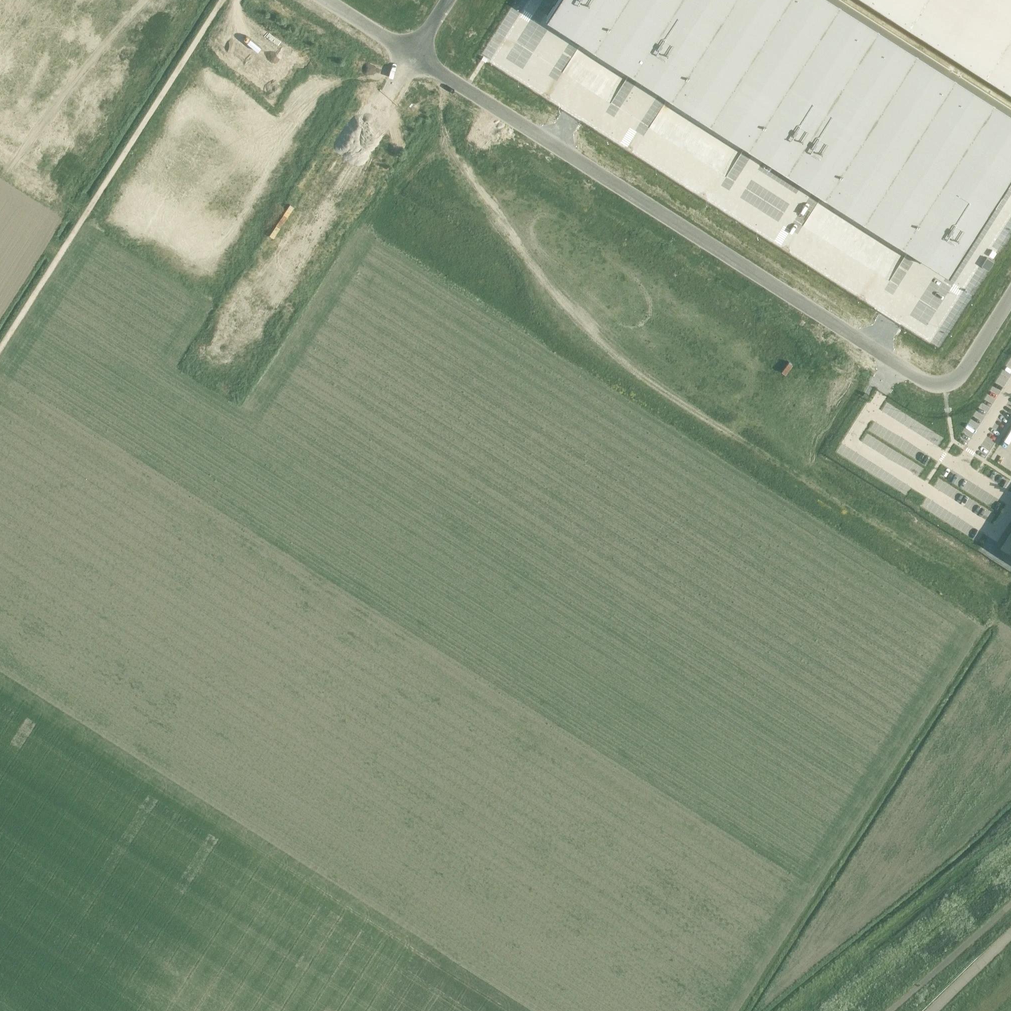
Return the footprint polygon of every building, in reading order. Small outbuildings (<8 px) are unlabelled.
[(546,15),(949,272),(1010,174),(1010,109),(841,0),(556,0),(546,15)] [(1010,89),(1010,0),(872,0),(1010,89)]
